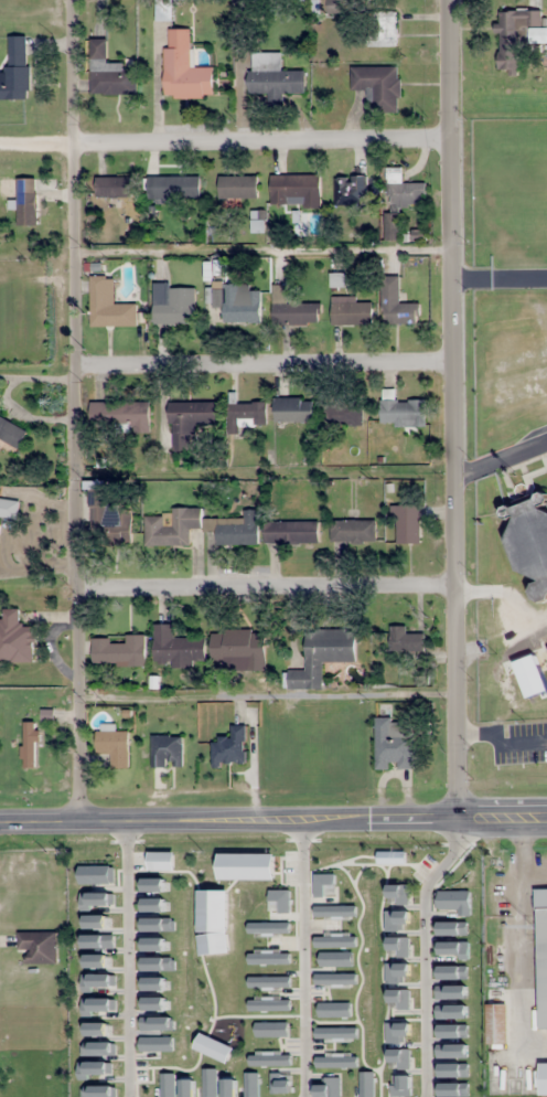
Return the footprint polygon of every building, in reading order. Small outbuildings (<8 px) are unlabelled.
[(327,13),(347,13),(347,0),(327,0),(327,13)] [(499,10),(497,74),(517,74),(518,27),(541,28),(542,11),(499,10)] [(396,11),(368,11),(368,46),(396,46),(396,11)] [(190,67),(190,29),(164,29),(164,98),(212,98),(212,68),(190,67)] [(28,36),(8,36),(8,72),(0,72),(0,99),(28,99),(28,36)] [(90,94),(134,94),(134,64),(107,64),(107,39),(90,39),(90,94)] [(280,52),(249,52),(249,94),(270,94),(270,104),(282,104),(282,93),(304,93),(304,71),(280,71),(280,52)] [(350,90),(375,89),(375,112),(399,111),(399,67),(350,67),(350,90)] [(388,207),(426,205),(425,182),(403,183),(402,167),(387,167),(388,207)] [(320,175),(270,175),(270,207),(320,207),(320,175)] [(148,199),(200,199),(200,176),(148,176),(148,199)] [(218,176),(218,199),(257,199),(257,176),(218,176)] [(367,176),(335,176),(335,206),(367,206),(367,176)] [(95,177),(95,197),(127,197),(127,177),(95,177)] [(16,225),(37,225),(37,193),(16,193),(16,225)] [(385,240),(398,240),(398,213),(385,213),(385,240)] [(137,303),(107,303),(107,276),(90,276),(90,326),(137,326),(137,303)] [(382,325),(419,324),(419,303),(400,303),(400,276),(382,276),(382,325)] [(260,322),(260,290),(240,290),(240,282),(211,282),(211,302),(223,302),(223,322),(260,322)] [(288,284),(272,284),(272,324),(320,324),(320,302),(288,302),(288,284)] [(153,323),(195,323),(195,285),(153,285),(153,323)] [(331,325),(372,325),(372,302),(356,302),(356,296),(331,296),(331,325)] [(274,397),(274,422),(313,422),(313,397),(274,397)] [(363,425),(362,399),(323,399),(324,425),(363,425)] [(426,399),(381,399),(381,426),(426,426),(426,399)] [(150,402),(90,402),(90,431),(150,431),(150,402)] [(191,451),(191,424),(217,424),(217,402),(170,402),(170,451),(191,451)] [(266,403),(228,403),(228,433),(240,433),(240,425),(266,425),(266,403)] [(0,417),(0,439),(18,447),(27,429),(0,417)] [(90,546),(132,545),(131,503),(106,504),(106,488),(89,488),(90,546)] [(537,577),(533,592),(535,598),(538,599),(546,596),(546,495),(503,508),(505,515),(514,517),(509,538),(519,573),(537,577)] [(0,498),(0,518),(17,520),(19,501),(0,498)] [(395,544),(421,544),(421,505),(395,505),(395,544)] [(258,545),(258,510),(243,510),(243,518),(201,518),(201,508),(172,508),(172,525),(163,525),(163,516),(144,516),(144,545),(189,545),(189,530),(216,530),(216,545),(258,545)] [(330,520),(330,541),(375,541),(375,520),(330,520)] [(318,522),(264,522),(264,544),(318,544),(318,522)] [(35,629),(19,629),(20,609),(2,609),(2,623),(0,623),(0,661),(34,662),(35,629)] [(205,637),(173,637),(173,624),(154,624),(154,665),(205,664),(205,637)] [(424,650),(424,633),(406,633),(406,626),(389,626),(389,650),(424,650)] [(288,670),(288,689),(322,689),(322,662),(355,662),(355,630),(305,630),(305,670),(288,670)] [(265,659),(265,631),(211,631),(211,659),(265,659)] [(145,664),(145,635),(125,635),(125,643),(110,643),(110,638),(92,638),(92,664),(145,664)] [(375,717),(376,768),(397,768),(413,768),(413,733),(405,734),(405,722),(392,722),(392,717),(375,717)] [(36,722),(24,722),(24,767),(36,767),(36,722)] [(246,726),(230,726),(230,738),(212,738),(212,764),(246,764),(246,726)] [(129,731),(96,731),(96,755),(109,755),(109,769),(129,769),(129,731)] [(151,767),(183,767),(183,736),(151,736),(151,767)] [(546,1029),(546,889),(537,889),(538,1029),(546,1029)] [(56,932),(17,932),(17,950),(29,950),(29,964),(56,964),(56,932)] [(506,1004),(485,1004),(485,1046),(506,1046),(506,1004)]
